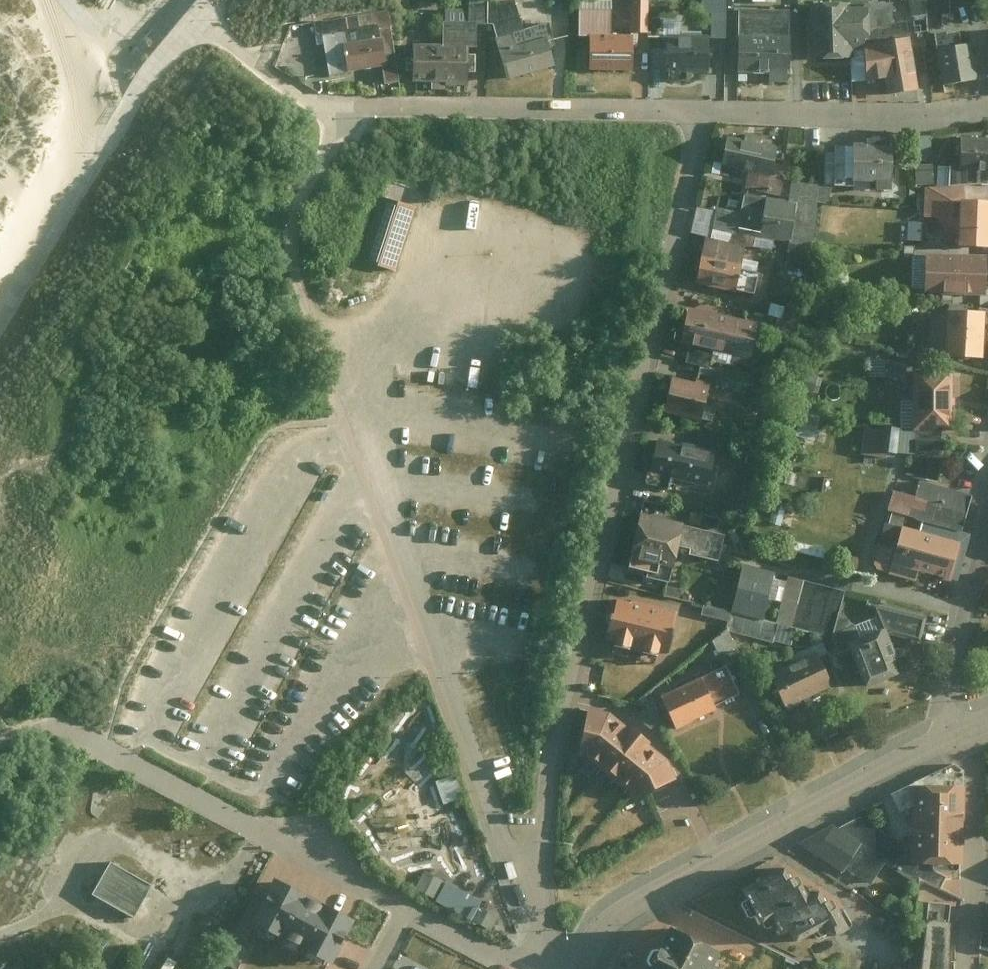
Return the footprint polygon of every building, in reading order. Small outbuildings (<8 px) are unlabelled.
[(343,29),(387,22),(384,0),(375,0),(320,8),(324,32),(343,29)] [(581,28),(595,28),(594,64),(637,65),(639,26),(610,25),(611,0),(582,0),(581,28)] [(818,56),(853,54),(853,40),(868,39),(867,0),(816,0),(818,56)] [(794,34),(795,4),(739,3),(739,33),(794,34)] [(343,29),(348,62),(392,55),(387,22),(343,29)] [(560,24),(503,37),(511,71),(563,59),(558,39),(563,37),(560,24)] [(713,29),(666,29),(667,69),(713,69),(713,29)] [(738,77),(794,77),(794,34),(739,33),(738,77)] [(893,91),(923,88),(918,37),(861,43),(865,82),(892,79),(893,91)] [(473,76),(472,38),(418,39),(419,77),(424,82),(432,82),(437,77),(473,76)] [(976,40),(939,46),(944,83),(981,77),(976,40)] [(784,140),(726,127),(719,159),(755,167),(777,172),(784,140)] [(958,130),(958,159),(987,158),(987,130),(958,130)] [(931,152),(931,133),(921,133),(921,152),(931,152)] [(900,138),(829,136),(829,177),(882,178),(882,187),(899,187),(900,138)] [(953,178),(965,177),(987,176),(986,174),(987,174),(987,158),(958,159),(953,159),(953,178)] [(777,172),(755,167),(752,183),(785,190),(788,174),(777,172)] [(964,196),(965,177),(953,178),(924,179),(923,218),(940,218),(941,236),(959,237),(958,244),(987,245),(987,197),(964,196)] [(799,198),(790,245),(786,263),(810,267),(822,199),(837,202),(840,187),(802,180),(799,198)] [(744,209),(722,205),(715,239),(748,246),(764,250),(766,240),(790,245),(799,198),(749,188),(744,209)] [(400,266),(418,201),(384,191),(366,256),(400,266)] [(708,238),(715,239),(722,205),(700,201),(693,235),(708,238)] [(534,241),(543,243),(549,216),(540,214),(534,241)] [(715,239),(708,238),(699,280),(760,294),(765,273),(758,272),(760,261),(746,257),(748,246),(715,239)] [(914,248),(913,289),(987,290),(987,250),(914,248)] [(762,318),(691,303),(683,340),(753,356),(762,318)] [(986,307),(957,306),(957,318),(935,317),(934,353),(985,354),(986,307)] [(786,308),(782,331),(799,334),(803,312),(786,308)] [(873,360),(874,371),(886,370),(886,379),(910,377),(909,357),(873,360)] [(956,367),(916,366),(915,425),(955,426),(956,367)] [(715,379),(676,370),(667,409),(706,418),(715,379)] [(757,382),(753,405),(773,409),(778,387),(757,382)] [(801,425),(798,434),(816,439),(824,416),(788,405),(783,419),(801,425)] [(866,425),(865,451),(903,452),(904,426),(866,425)] [(703,442),(659,433),(651,469),(696,478),(703,442)] [(918,476),(937,477),(939,455),(920,453),(918,476)] [(967,526),(975,491),(921,479),(919,488),(892,482),(886,507),(967,526)] [(731,528),(641,508),(628,568),(681,580),(689,545),(725,553),(731,528)] [(966,534),(906,519),(894,566),(922,573),(924,564),(956,572),(966,534)] [(781,570),(744,561),(732,606),(769,615),(774,597),(780,574),(781,570)] [(810,577),(794,573),(793,578),(780,574),(774,597),(787,600),(783,617),(799,621),(810,577)] [(849,587),(810,577),(799,621),(838,631),(844,608),(849,587)] [(603,649),(670,664),(681,615),(614,600),(603,649)] [(930,615),(882,604),(886,613),(891,624),(894,630),(924,638),(930,615)] [(844,608),(838,631),(846,651),(855,647),(852,640),(891,624),(886,613),(862,621),(844,608)] [(894,630),(891,624),(852,640),(855,647),(872,688),(911,671),(894,630)] [(819,649),(771,672),(788,706),(835,684),(819,649)] [(728,660),(659,692),(678,733),(747,701),(728,660)] [(613,721),(589,714),(577,754),(587,756),(602,768),(617,780),(631,791),(636,800),(674,775),(659,759),(644,746),(630,734),(613,721)] [(964,865),(966,768),(956,758),(886,791),(894,810),(909,803),(914,804),(912,848),(858,815),(799,838),(842,868),(846,864),(870,880),(884,862),(918,879),(940,887),(953,865),(964,865)] [(459,771),(438,778),(446,802),(467,795),(459,771)] [(135,916),(152,884),(110,861),(93,893),(135,916)] [(797,934),(831,916),(837,927),(850,921),(839,901),(830,905),(821,889),(804,898),(787,865),(744,887),(747,894),(740,898),(750,918),(758,913),(767,931),(780,924),(785,932),(793,927),(797,934)] [(482,900),(429,872),(418,893),(489,930),(497,915),(479,906),(482,900)] [(312,896),(268,874),(256,896),(246,917),(333,961),(344,939),(355,918),(312,896)] [(958,896),(940,887),(918,879),(913,968),(954,968),(958,896)] [(650,968),(714,968),(722,951),(671,926),(650,968)] [(248,948),(232,940),(225,954),(241,962),(248,948)]
